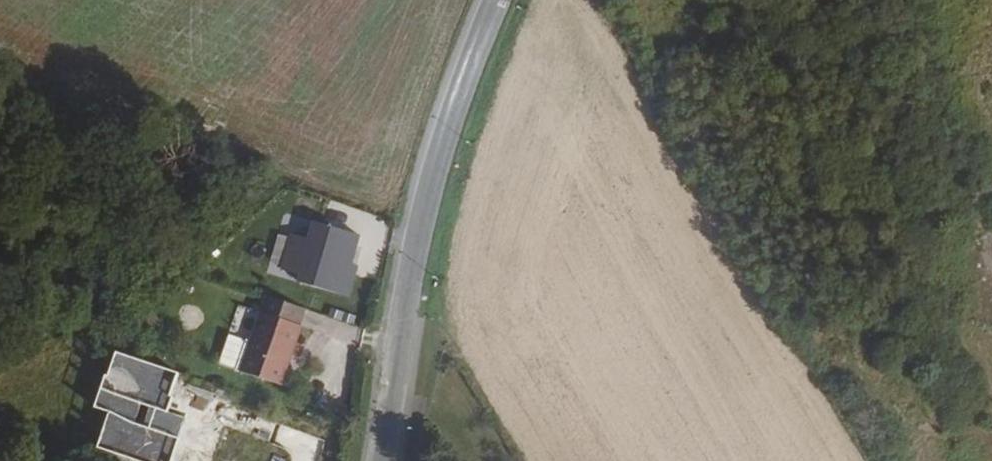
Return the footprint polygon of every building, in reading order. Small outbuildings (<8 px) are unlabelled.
[(273,273),(345,294),(362,235),(307,219),(302,236),(285,232),(273,273)] [(287,386),(307,326),(303,324),(308,307),(274,296),(248,373),(287,386)] [(181,403),(176,396),(183,375),(119,354),(111,381),(127,386),(107,453),(133,460),(180,460),(185,444),(169,439),(181,403)] [(107,453),(127,386),(111,381),(90,448),(107,453)]
